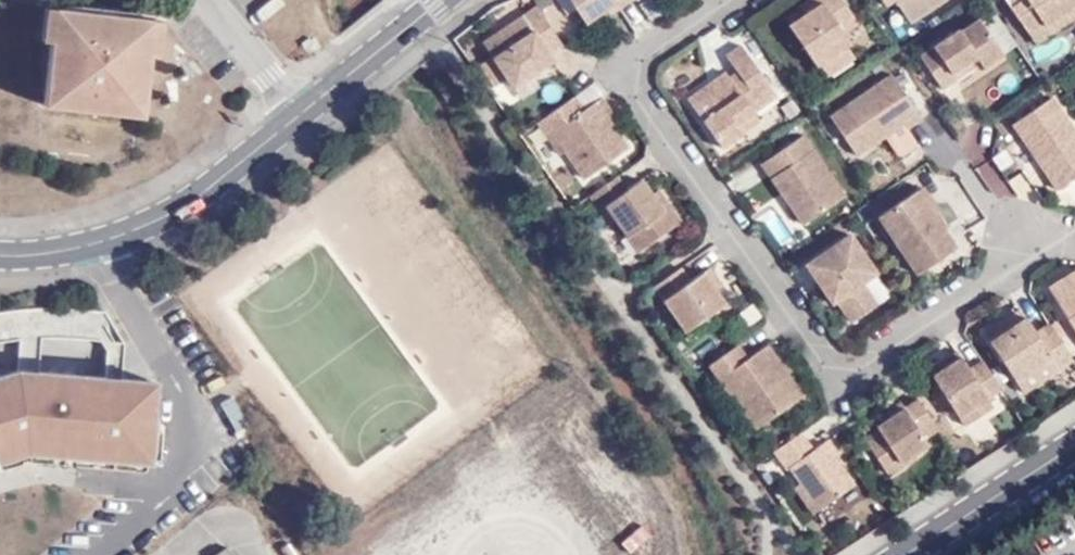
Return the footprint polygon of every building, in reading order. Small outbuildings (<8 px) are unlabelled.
[(48,42),(52,7),(59,7),(60,0),(43,0),(39,40),(44,41),(48,42)] [(587,21),(603,8),(616,0),(573,0),(587,21)] [(621,7),(617,0),(616,0),(603,8),(609,16),(621,7)] [(826,2),(809,13),(791,24),(818,66),(854,44),(846,33),(860,23),(846,0),(825,0),(826,2)] [(825,0),(808,0),(803,3),(809,13),(826,2),(825,0)] [(912,22),(945,0),(899,0),(912,22)] [(1011,7),(1022,26),(1040,29),(1072,9),(1074,12),(1074,0),(1022,0),(1011,7)] [(552,51),(562,43),(566,41),(540,2),(486,37),(514,85),(557,59),(552,51)] [(151,15),(102,10),(102,25),(86,23),(87,9),(59,7),(52,7),(48,42),(44,104),(144,113),(150,54),(151,47),(151,15)] [(102,25),(102,10),(87,9),(86,23),(102,25)] [(1074,20),(1074,12),(1072,9),(1040,29),(1022,26),(1036,45),(1074,20)] [(164,16),(151,15),(151,47),(150,54),(154,54),(163,54),(164,16)] [(941,89),(956,78),(952,73),(976,57),(979,62),(983,68),(1003,54),(978,18),(960,31),(958,29),(919,56),(941,89)] [(154,54),(150,54),(144,113),(44,104),(48,42),(44,41),(39,108),(148,119),(154,54)] [(723,148),(744,133),(738,123),(755,112),(779,97),(745,44),(728,53),(741,71),(733,76),(730,71),(701,91),(697,86),(686,93),(723,148)] [(956,78),(941,89),(937,91),(946,104),(989,75),(983,68),(979,62),(976,57),(952,73),(956,78)] [(926,120),(893,75),(832,115),(858,155),(885,136),(890,143),(926,120)] [(586,108),(578,96),(539,122),(548,135),(554,129),(585,177),(630,148),(598,100),(586,108)] [(1055,99),(1013,125),(1057,191),(1074,180),(1074,130),(1055,99)] [(738,123),(744,133),(763,122),(755,112),(738,123)] [(763,161),(784,193),(803,223),(846,197),(806,134),(763,161)] [(618,177),(591,197),(599,209),(607,203),(639,250),(682,221),(671,205),(665,208),(654,192),(645,178),(627,190),(618,177)] [(924,186),(917,191),(934,214),(940,211),(924,186)] [(665,208),(671,205),(660,188),(654,192),(665,208)] [(934,214),(917,191),(878,215),(916,274),(956,248),(934,214)] [(803,223),(784,193),(777,198),(796,228),(803,223)] [(877,274),(850,234),(804,265),(831,304),(839,299),(852,321),(878,304),(864,283),(877,274)] [(684,267),(656,285),(685,331),(725,304),(716,288),(705,271),(691,281),(684,267)] [(705,271),(716,288),(723,284),(712,267),(705,271)] [(1048,291),(1074,334),(1074,273),(1048,291)] [(989,339),(1026,317),(1020,308),(984,331),(989,339)] [(1057,371),(1074,361),(1049,323),(1035,333),(1026,317),(989,339),(1012,379),(1048,358),(1057,371)] [(106,323),(97,319),(70,320),(32,319),(0,326),(0,354),(22,350),(44,348),(98,349),(110,351),(125,354),(128,354),(106,323)] [(739,346),(709,366),(718,382),(728,375),(762,425),(802,397),(767,345),(747,359),(739,346)] [(43,383),(44,348),(22,350),(24,381),(43,383)] [(125,354),(110,351),(107,387),(122,388),(125,354)] [(933,376),(963,357),(960,351),(929,371),(933,376)] [(989,397),(1004,389),(985,360),(970,370),(963,357),(933,376),(957,417),(989,397)] [(1022,394),(1057,371),(1048,358),(1012,379),(1013,380),(1022,394)] [(728,375),(718,382),(752,430),(762,425),(728,375)] [(28,460),(148,467),(156,456),(161,394),(126,389),(122,388),(107,387),(57,384),(43,383),(24,381),(0,389),(0,468),(28,460)] [(996,408),(989,397),(957,417),(963,427),(996,408)] [(924,439),(940,429),(920,399),(905,410),(891,419),(878,426),(880,430),(863,441),(880,467),(898,455),(902,461),(915,453),(928,444),(924,439)] [(891,419),(905,410),(900,403),(886,411),(891,419)] [(800,434),(772,453),(785,472),(788,470),(798,485),(816,512),(853,487),(822,444),(812,451),(800,434)] [(921,460),(915,453),(902,461),(898,455),(880,467),(887,480),(921,460)] [(816,512),(798,485),(792,489),(811,517),(816,512)]
